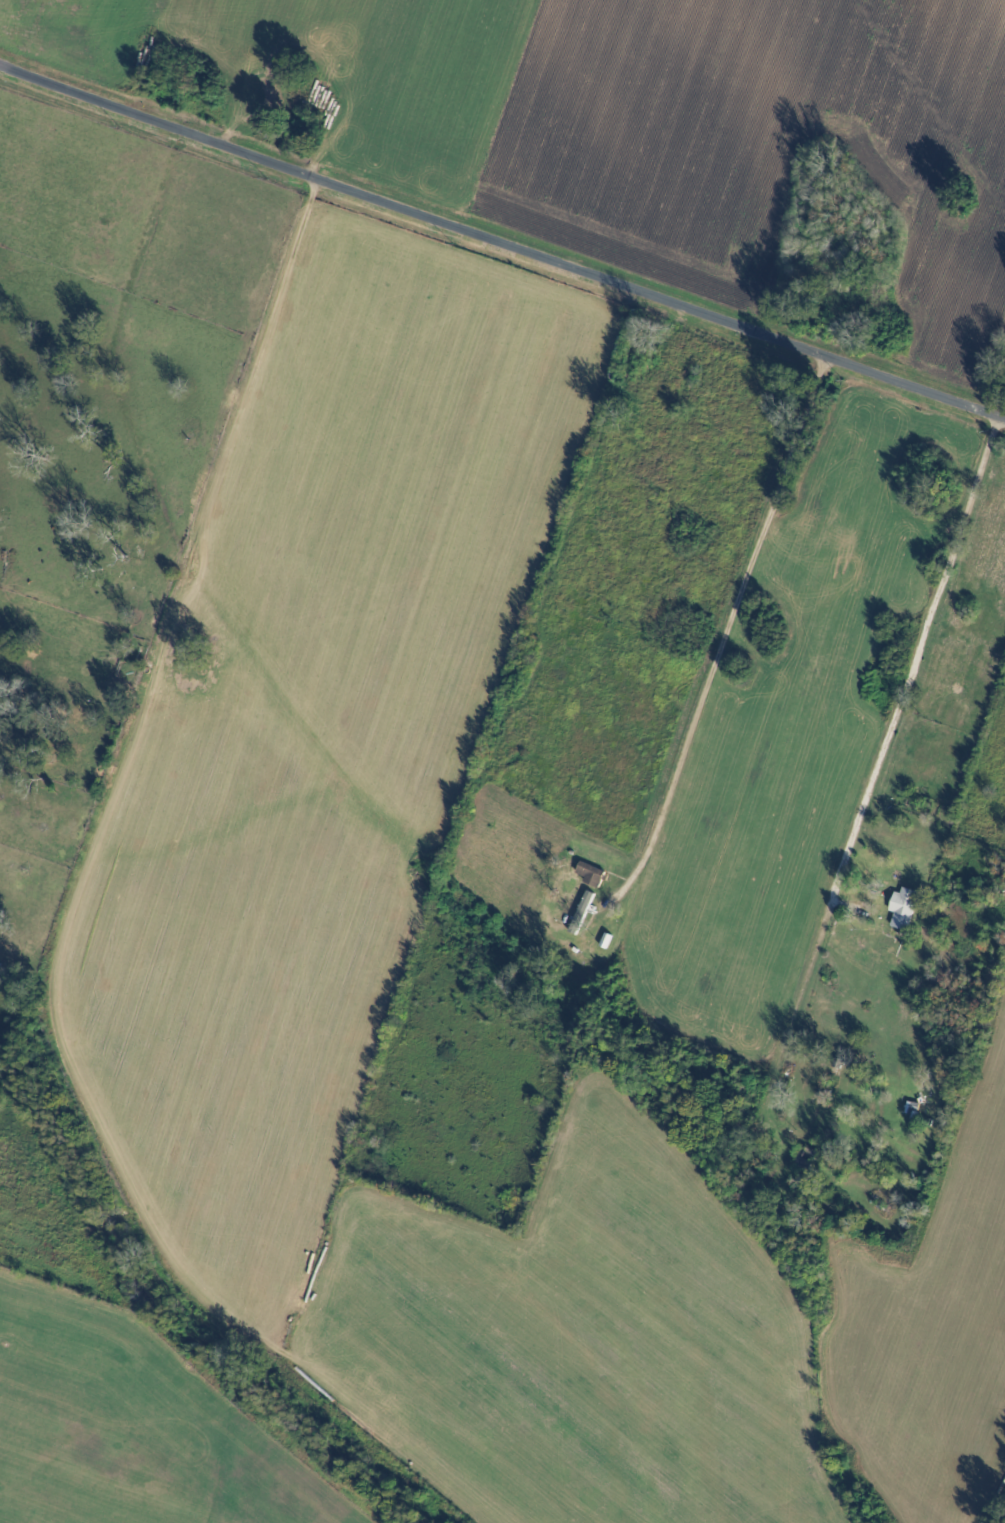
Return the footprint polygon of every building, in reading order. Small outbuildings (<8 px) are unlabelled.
[(318,114),(307,111),(304,128),(314,130),(318,114)] [(576,875),(601,885),(607,870),(582,860),(576,875)] [(887,923),(908,929),(920,890),(899,884),(887,923)] [(577,926),(567,918),(564,922),(574,930),(577,926)] [(916,1118),(921,1103),(908,1098),(903,1114),(916,1118)]
